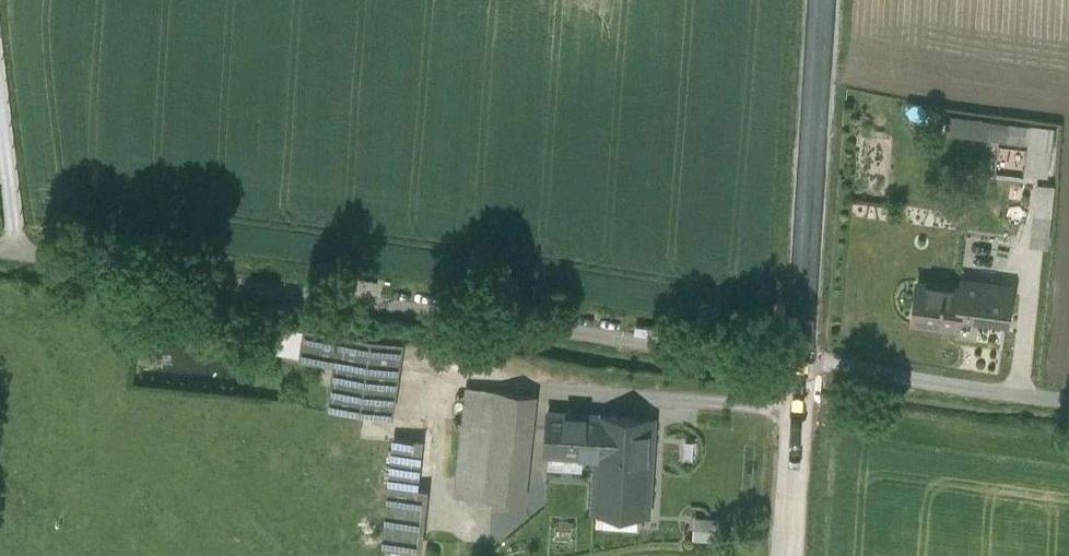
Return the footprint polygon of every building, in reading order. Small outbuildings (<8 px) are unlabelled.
[(1050,149),(1027,146),(1024,169),(1047,172),(1050,149)] [(1036,179),(1027,240),(1047,243),(1055,182),(1036,179)] [(976,287),(918,279),(913,315),(957,321),(959,309),(1006,315),(1011,284),(977,279),(976,287)] [(305,326),(287,324),(286,331),(283,350),(301,353),(305,326)] [(402,338),(305,325),(305,326),(301,353),(335,358),(329,402),(391,411),(402,338)] [(535,391),(468,383),(456,492),(523,500),(535,391)] [(602,413),(546,407),(542,443),(598,449),(602,413)] [(652,419),(602,413),(598,449),(592,503),(643,509),(652,419)] [(432,438),(407,435),(403,483),(427,485),(432,438)] [(403,483),(391,482),(384,544),(420,548),(427,485),(403,483)]
